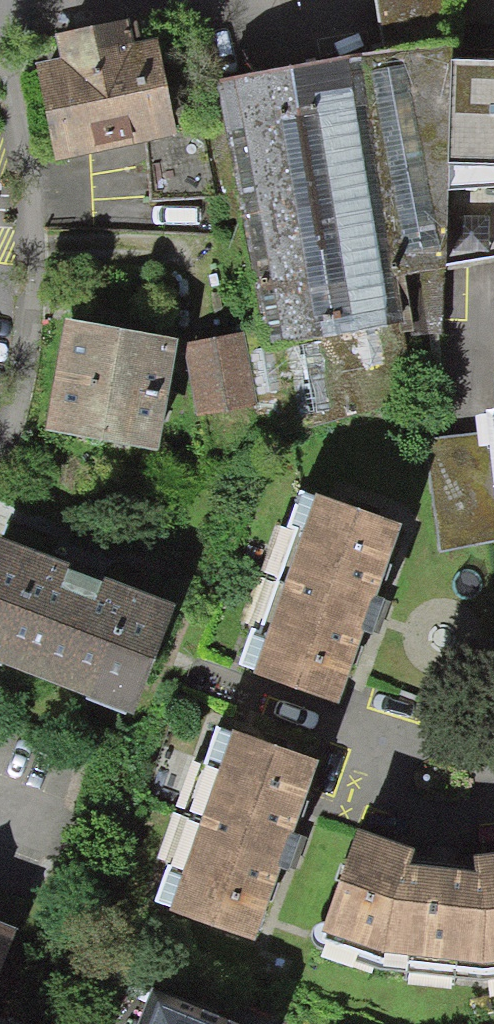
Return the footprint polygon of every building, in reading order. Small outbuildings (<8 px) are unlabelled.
[(375,41),(462,32),(459,0),(371,0),(375,41)] [(58,67),(31,73),(53,173),(173,147),(151,51),(126,56),(120,30),(53,45),(58,67)] [(347,66),(212,90),(260,363),(394,340),(347,66)] [(448,70),(452,196),(493,195),(493,68),(448,70)] [(172,348),(63,328),(42,439),(151,460),(172,348)] [(252,411),(238,341),(186,352),(200,421),(252,411)] [(399,537),(303,500),(235,674),(331,711),(399,537)] [(0,552),(0,674),(128,724),(170,618),(0,552)] [(315,772),(219,735),(151,909),(247,946),(315,772)] [(357,829),(322,930),(384,953),(484,963),(493,962),(493,854),(474,856),(478,873),(409,862),(413,849),(357,829)] [(0,939),(0,984),(14,944),(0,939)] [(150,1005),(140,1023),(190,1023),(150,1005)]
